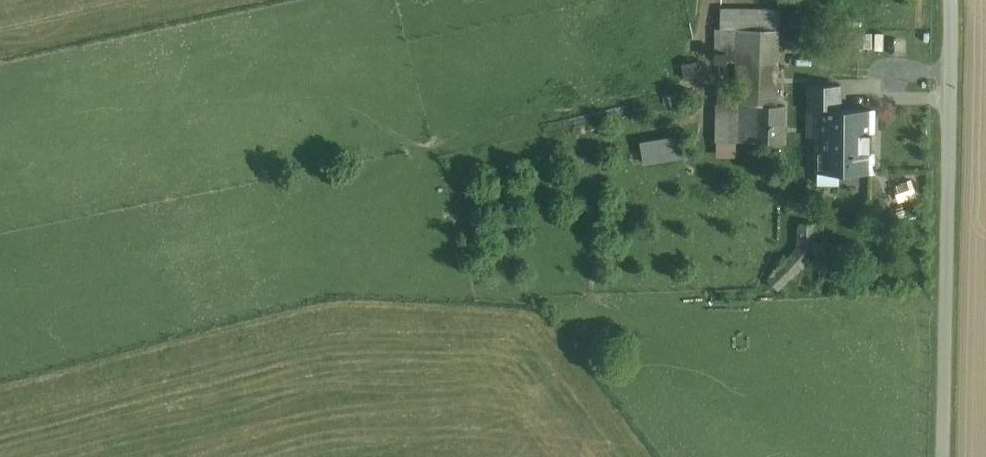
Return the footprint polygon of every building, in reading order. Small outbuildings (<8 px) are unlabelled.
[(783,11),(719,10),(716,141),(780,142),(783,11)] [(817,149),(817,171),(877,172),(879,109),(843,109),(843,85),(809,85),(809,149),(817,149)] [(645,163),(684,159),(682,134),(643,138),(645,163)]
